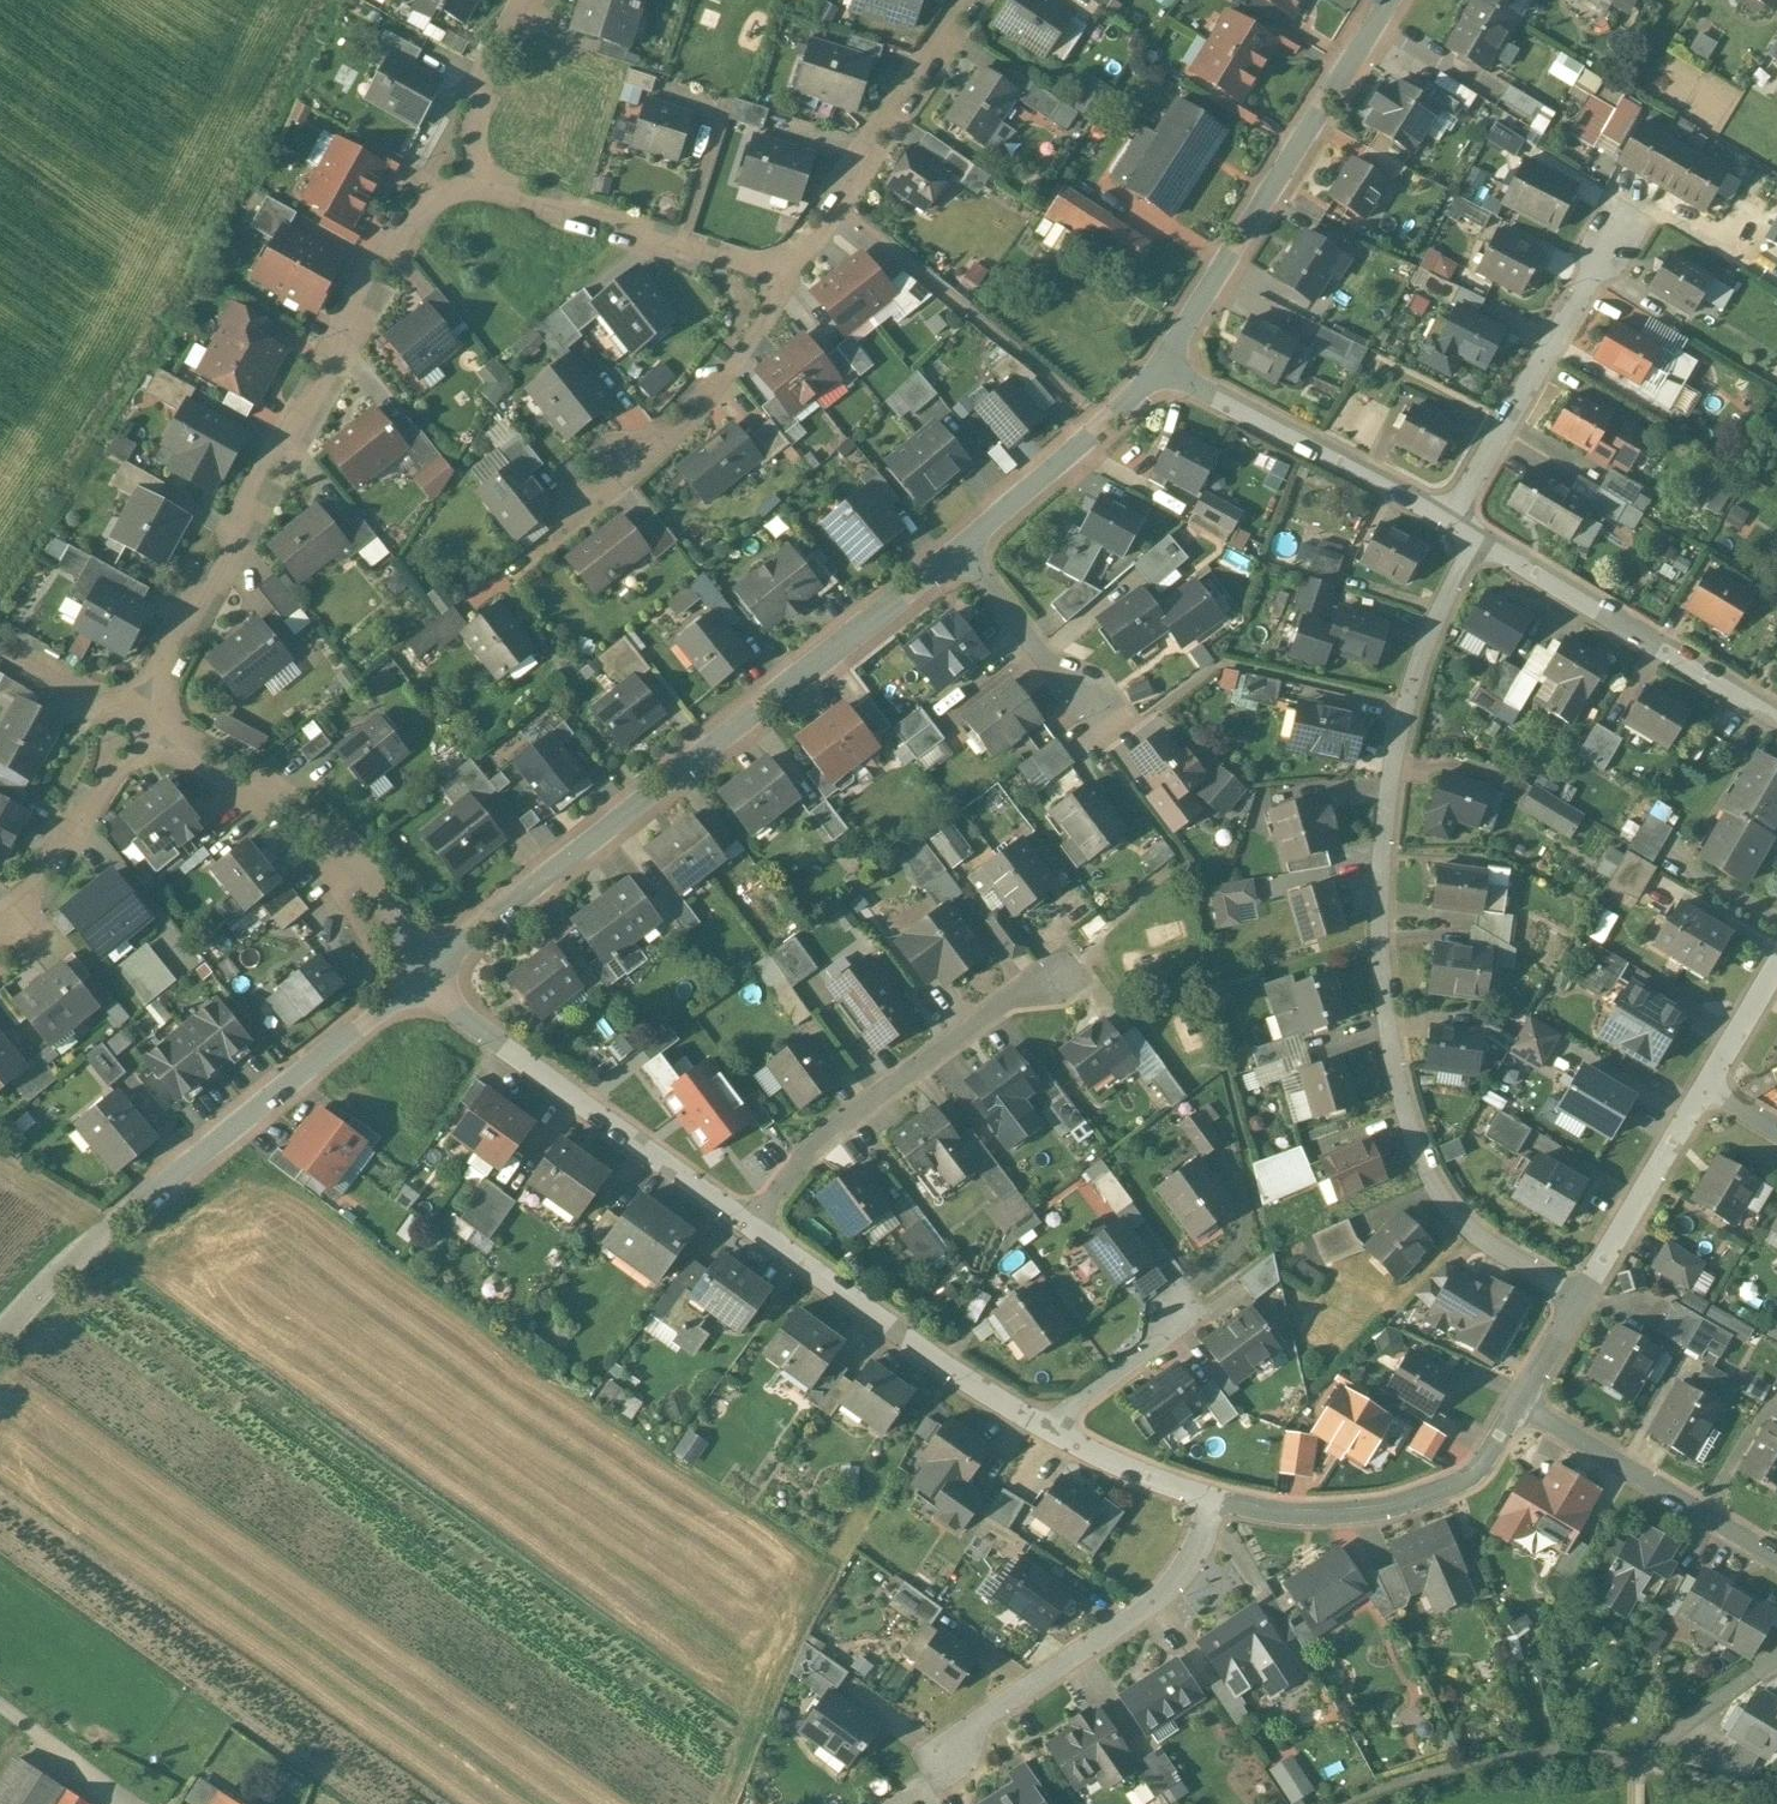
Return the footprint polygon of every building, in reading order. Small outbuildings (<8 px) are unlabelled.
[(442,0),(436,12),(440,14),(441,12),(462,23),(475,0),(442,0)] [(571,30),(601,39),(626,48),(627,45),(642,0),(581,0),(571,30)] [(851,10),(910,29),(920,0),(855,0),(851,10)] [(1050,0),(1011,0),(995,24),(1043,57),(1070,16),(1071,15),(1051,1),(1050,0)] [(1051,1),(1071,15),(1070,16),(1085,26),(1098,6),(1089,0),(1052,0),(1051,1)] [(1098,6),(1105,10),(1112,0),(1089,0),(1098,6)] [(1263,0),(1252,0),(1247,8),(1269,22),(1278,27),(1286,14),(1263,0)] [(1286,14),(1290,17),(1301,0),(1263,0),(1286,14)] [(1514,26),(1472,0),(1463,15),(1465,16),(1445,49),(1483,71),(1499,43),(1503,45),(1514,26)] [(1472,0),(1514,26),(1526,6),(1519,2),(1520,0),(1472,0)] [(1772,10),(1776,2),(1776,0),(1755,0),(1772,10)] [(1262,34),(1229,14),(1210,43),(1258,73),(1263,65),(1260,63),(1274,41),(1273,41),(1262,34)] [(1278,27),(1269,22),(1262,34),(1273,41),(1274,41),(1281,29),(1278,27)] [(421,50),(387,32),(371,62),(383,68),(390,54),(412,66),(421,50)] [(1688,50),(1705,59),(1715,42),(1698,33),(1688,50)] [(854,110),(869,63),(876,65),(882,46),(849,35),(844,52),(810,42),(791,101),(815,109),(818,99),(854,110)] [(1766,56),(1776,62),(1776,38),(1766,56)] [(626,48),(601,39),(596,54),(623,63),(629,46),(627,45),(626,48)] [(1258,73),(1210,43),(1192,73),(1225,93),(1237,100),(1251,78),(1254,80),(1258,73)] [(1590,97),(1603,79),(1560,49),(1547,66),(1590,97)] [(412,66),(390,54),(383,68),(375,82),(385,87),(376,103),(416,125),(440,82),(412,66)] [(1103,55),(1073,109),(1094,121),(1124,66),(1103,55)] [(655,78),(628,69),(623,84),(651,93),(655,78)] [(981,69),(946,120),(983,144),(1017,94),(981,69)] [(1061,102),(1033,83),(1020,102),(1048,121),(1061,102)] [(1419,96),(1400,83),(1393,94),(1381,87),(1369,106),(1376,110),(1366,125),(1378,133),(1410,153),(1423,133),(1438,110),(1439,108),(1419,96)] [(1459,103),(1427,83),(1419,96),(1439,108),(1438,110),(1447,116),(1450,118),(1451,117),(1450,116),(1459,103)] [(1507,85),(1498,100),(1533,121),(1542,106),(1507,85)] [(1237,100),(1225,93),(1218,105),(1229,113),(1237,100)] [(1593,98),(1571,137),(1592,149),(1600,135),(1615,110),(1593,98)] [(692,114),(645,99),(630,147),(677,162),(692,114)] [(767,110),(734,99),(728,119),(761,129),(767,110)] [(1621,99),(1615,110),(1600,135),(1617,144),(1637,109),(1621,99)] [(1225,132),(1177,100),(1121,185),(1121,186),(1169,217),(1225,132)] [(1533,121),(1498,100),(1487,119),(1495,123),(1522,139),(1533,121)] [(1438,110),(1423,133),(1437,141),(1444,129),(1440,127),(1447,116),(1438,110)] [(1522,139),(1495,123),(1486,138),(1516,156),(1525,141),(1522,139)] [(1683,148),(1639,123),(1617,162),(1660,187),(1683,148)] [(1410,153),(1378,133),(1368,149),(1401,166),(1410,153)] [(808,155),(755,138),(741,183),(772,193),(772,191),(794,198),(808,155)] [(1125,138),(1102,173),(1121,185),(1144,150),(1125,138)] [(400,157),(368,139),(360,153),(383,166),(392,171),(400,157)] [(360,153),(337,140),(320,170),(370,197),(374,190),(371,188),(383,166),(360,153)] [(1368,149),(1367,148),(1358,163),(1388,182),(1405,169),(1368,149)] [(1726,173),(1683,148),(1660,187),(1703,212),(1726,173)] [(938,168),(910,149),(886,183),(896,191),(897,196),(906,202),(912,201),(926,211),(949,177),(950,176),(938,168)] [(973,166),(950,150),(938,168),(950,176),(949,177),(960,185),(973,166)] [(1358,163),(1352,159),(1327,197),(1363,220),(1375,201),(1376,201),(1376,200),(1387,183),(1388,182),(1358,163)] [(1558,178),(1523,160),(1508,189),(1501,203),(1502,204),(1554,231),(1576,188),(1575,187),(1574,188),(1557,179),(1558,178)] [(370,197),(320,170),(304,200),(327,212),(350,225),(362,203),(365,205),(370,197)] [(1108,207),(1068,182),(1045,216),(1085,242),(1098,224),(1108,207)] [(1508,189),(1494,182),(1481,209),(1490,214),(1496,217),(1502,204),(1501,203),(1508,189)] [(1481,209),(1455,195),(1443,216),(1456,223),(1459,217),(1483,230),(1490,214),(1481,209)] [(296,213),(266,197),(250,227),(275,241),(283,227),(287,230),(296,213)] [(350,225),(327,212),(320,226),(352,244),(359,230),(350,225)] [(1144,253),(1098,224),(1085,242),(1131,272),(1144,253)] [(287,230),(283,227),(275,241),(255,278),(314,310),(341,260),(287,230)] [(1304,232),(1274,279),(1310,302),(1329,274),(1337,279),(1349,261),(1304,232)] [(1541,256),(1496,232),(1476,269),(1475,271),(1476,271),(1520,293),(1528,277),(1530,277),(1541,256)] [(1476,269),(1432,249),(1421,270),(1427,273),(1458,287),(1466,291),(1476,271),(1475,271),(1476,269)] [(1711,279),(1669,254),(1648,288),(1690,314),(1711,279)] [(859,256),(810,296),(843,336),(892,295),(859,256)] [(594,303),(593,303),(601,313),(617,333),(624,328),(637,345),(674,316),(637,268),(594,303)] [(1458,287),(1427,273),(1418,289),(1449,305),(1458,287)] [(1466,291),(1458,287),(1449,305),(1455,308),(1456,307),(1474,316),(1482,299),(1466,291)] [(463,322),(436,289),(420,302),(426,309),(427,308),(448,334),(463,322)] [(583,289),(559,309),(578,332),(601,313),(593,303),(594,303),(583,289)] [(266,323),(230,303),(218,323),(225,327),(199,374),(254,404),(283,350),(265,341),(261,342),(260,345),(255,343),(266,323)] [(1474,316),(1456,307),(1455,308),(1436,344),(1437,345),(1436,346),(1456,357),(1457,355),(1458,356),(1483,369),(1502,331),(1474,316)] [(448,334),(427,308),(426,309),(406,325),(405,323),(387,338),(402,357),(399,363),(406,371),(413,370),(418,377),(457,346),(448,334)] [(559,309),(541,323),(563,352),(581,337),(578,332),(559,309)] [(1296,342),(1249,318),(1229,357),(1255,371),(1254,372),(1274,382),(1275,381),(1276,381),(1296,342)] [(1658,349),(1613,323),(1592,358),(1638,384),(1658,349)] [(1353,343),(1320,326),(1311,344),(1345,360),(1353,343)] [(534,329),(512,347),(517,354),(525,348),(527,350),(534,344),(535,346),(543,340),(534,329)] [(803,336),(780,354),(813,396),(836,379),(837,378),(822,360),(803,336)] [(1456,357),(1436,346),(1437,345),(1436,344),(1430,341),(1421,359),(1448,374),(1458,356),(1457,355),(1456,357)] [(858,376),(836,349),(822,360),(837,378),(836,379),(843,388),(858,376)] [(780,354),(756,373),(775,396),(790,415),(791,414),(813,396),(780,354)] [(572,356),(534,386),(550,405),(545,409),(566,436),(610,402),(572,356)] [(1009,356),(991,370),(1004,385),(1010,380),(1019,391),(1035,377),(1009,356)] [(478,373),(487,379),(478,391),(496,403),(514,376),(488,358),(478,373)] [(652,396),(675,373),(661,359),(638,383),(652,396)] [(189,386),(158,368),(147,387),(178,404),(189,386)] [(916,371),(895,392),(913,414),(936,395),(916,371)] [(990,397),(980,386),(966,398),(991,428),(1008,448),(1043,418),(1019,391),(1010,380),(1004,385),(990,397)] [(1611,418),(1571,395),(1551,430),(1590,453),(1601,434),(1611,418)] [(790,415),(775,396),(761,407),(769,419),(782,435),(783,435),(798,423),(791,414),(790,415)] [(245,435),(186,402),(164,443),(181,453),(171,470),(209,491),(219,474),(222,476),(245,435)] [(1452,427),(1412,406),(1393,443),(1433,464),(1452,427)] [(397,439),(373,409),(325,448),(356,487),(403,450),(405,448),(397,439)] [(769,419),(755,431),(775,456),(789,444),(783,435),(782,435),(769,419)] [(967,464),(933,423),(887,462),(921,503),(967,464)] [(441,458),(415,425),(397,439),(405,448),(403,450),(422,474),(441,458)] [(743,440),(732,426),(676,470),(703,503),(756,461),(761,467),(775,456),(755,431),(743,440)] [(1625,426),(1615,442),(1601,434),(1590,453),(1587,458),(1603,467),(1608,459),(1625,469),(1644,436),(1625,426)] [(1192,443),(1173,433),(1154,470),(1168,477),(1196,492),(1217,454),(1193,441),(1192,443)] [(542,465),(518,434),(497,451),(510,468),(517,463),(528,476),(542,465)] [(164,483),(123,460),(110,484),(134,497),(138,489),(155,499),(164,483)] [(510,468),(480,493),(516,538),(553,508),(528,476),(517,463),(510,468)] [(899,499),(872,467),(859,478),(865,485),(866,485),(887,510),(899,499)] [(1589,505),(1528,469),(1507,504),(1567,540),(1581,517),(1589,505)] [(1168,477),(1154,470),(1148,480),(1162,488),(1168,477)] [(1641,488),(1610,470),(1599,488),(1626,505),(1629,507),(1641,488)] [(865,485),(841,506),(847,513),(831,527),(844,542),(840,546),(858,568),(901,531),(885,511),(887,510),(866,485),(865,485)] [(1626,505),(1599,488),(1589,505),(1581,517),(1598,527),(1605,516),(1615,522),(1626,505)] [(155,499),(138,489),(134,497),(121,520),(132,526),(122,544),(161,566),(188,518),(155,499)] [(1240,514),(1202,494),(1186,523),(1224,544),(1240,514)] [(1141,521),(1098,497),(1080,531),(1079,533),(1101,545),(1122,556),(1141,521)] [(319,511),(299,527),(293,525),(286,531),(287,537),(272,549),(296,579),(342,542),(343,541),(335,531),(319,511)] [(376,537),(357,513),(335,531),(343,541),(342,542),(353,556),(376,537)] [(654,513),(642,523),(665,551),(677,541),(654,513)] [(620,516),(567,559),(593,593),(647,550),(620,516)] [(1423,548),(1379,525),(1359,562),(1404,585),(1423,548)] [(1080,531),(1072,527),(1062,544),(1058,541),(1046,564),(1078,582),(1080,583),(1081,582),(1101,545),(1079,533),(1080,531)] [(1168,536),(1133,565),(1153,588),(1154,587),(1149,582),(1169,565),(1174,570),(1187,558),(1168,536)] [(1342,557),(1316,548),(1306,578),(1333,586),(1342,557)] [(788,549),(735,590),(765,628),(813,590),(818,587),(799,563),(788,549)] [(838,583),(812,552),(799,563),(818,587),(813,590),(819,598),(838,583)] [(149,609),(120,593),(128,577),(90,556),(78,579),(96,589),(76,627),(124,653),(149,609)] [(397,563),(377,583),(407,613),(427,593),(397,563)] [(1169,565),(1149,582),(1154,587),(1153,588),(1159,595),(1180,577),(1174,570),(1169,565)] [(1749,596),(1708,572),(1686,608),(1710,623),(1715,615),(1732,625),(1749,596)] [(702,573),(688,585),(707,609),(721,597),(702,573)] [(300,608),(273,574),(256,587),(283,621),(300,608)] [(1333,586),(1306,578),(1296,609),(1323,617),(1333,586)] [(1078,582),(1050,605),(1065,623),(1101,593),(1081,582),(1080,583),(1078,582)] [(1193,582),(1155,610),(1167,627),(1181,647),(1220,619),(1193,582)] [(1139,588),(1125,597),(1127,599),(1097,620),(1124,658),(1167,627),(1155,610),(1139,588)] [(1510,608),(1485,593),(1463,629),(1507,656),(1529,620),(1530,618),(1511,606),(1510,608)] [(467,626),(459,633),(460,634),(497,681),(536,649),(499,602),(467,626)] [(452,607),(406,644),(417,657),(415,658),(416,659),(437,642),(442,648),(460,634),(459,633),(467,626),(452,607)] [(1387,625),(1339,609),(1330,635),(1325,649),(1327,650),(1373,665),(1387,625)] [(750,658),(713,612),(676,642),(713,688),(750,658)] [(983,653),(952,614),(905,651),(936,691),(983,653)] [(257,621),(209,659),(240,698),(288,660),(257,621)] [(1330,635),(1308,627),(1298,658),(1321,666),(1327,650),(1325,649),(1330,635)] [(650,669),(624,636),(599,656),(624,686),(633,679),(635,681),(650,669)] [(1607,664),(1564,638),(1543,674),(1560,684),(1544,710),(1569,725),(1585,699),(1585,700),(1607,664)] [(1520,671),(1502,661),(1483,692),(1501,702),(1519,672),(1520,671)] [(376,692),(397,677),(389,667),(368,682),(376,692)] [(1536,682),(1519,672),(1501,702),(1518,713),(1536,682)] [(1280,682),(1245,674),(1240,699),(1240,700),(1242,693),(1276,700),(1280,682)] [(624,686),(594,711),(620,744),(660,713),(635,681),(633,679),(624,686)] [(1011,681),(962,718),(991,757),(1010,743),(1009,741),(1038,719),(1039,721),(1040,720),(1011,681)] [(1145,683),(1128,690),(1132,702),(1150,696),(1145,683)] [(1645,687),(1624,723),(1667,748),(1688,713),(1645,687)] [(890,727),(868,697),(848,712),(870,742),(878,736),(890,727)] [(0,733),(0,737),(2,739),(0,743),(0,762),(30,779),(61,723),(18,700),(0,733)] [(1362,717),(1304,704),(1294,749),(1317,755),(1318,753),(1352,761),(1362,717)] [(843,706),(798,740),(817,766),(829,782),(847,769),(858,760),(874,747),(870,742),(848,712),(843,706)] [(919,708),(892,729),(903,744),(931,723),(919,708)] [(218,711),(211,725),(262,750),(269,735),(218,711)] [(407,752),(378,716),(334,750),(364,787),(407,752)] [(931,723),(903,744),(915,760),(943,740),(931,723)] [(1622,739),(1595,724),(1576,755),(1602,771),(1622,739)] [(321,732),(298,750),(308,762),(331,744),(321,732)] [(1178,756),(1160,732),(1130,755),(1157,791),(1167,805),(1174,800),(1201,780),(1182,753),(1178,756)] [(554,816),(593,786),(552,733),(513,763),(554,816)] [(874,747),(858,760),(874,762),(878,736),(870,742),(874,747)] [(1055,738),(1030,757),(1048,782),(1073,763),(1055,738)] [(1723,812),(1726,813),(1765,836),(1766,835),(1776,816),(1776,766),(1757,754),(1723,812)] [(797,797),(767,758),(766,759),(767,761),(739,782),(738,781),(719,795),(749,834),(797,797)] [(495,791),(470,759),(441,783),(459,805),(469,798),(476,807),(495,791)] [(847,769),(829,782),(817,766),(806,774),(825,800),(838,790),(840,792),(853,783),(853,777),(847,769)] [(1220,768),(1196,795),(1220,815),(1244,789),(1220,768)] [(1488,789),(1443,773),(1430,811),(1431,811),(1424,831),(1447,839),(1454,819),(1474,826),(1475,826),(1488,789)] [(1531,789),(1509,775),(1501,789),(1523,802),(1531,789)] [(0,779),(0,800),(18,810),(27,794),(0,779)] [(166,782),(123,817),(139,838),(147,832),(159,847),(166,842),(195,818),(190,812),(196,808),(182,790),(176,795),(166,782)] [(1088,783),(1051,811),(1088,860),(1125,832),(1105,806),(1104,807),(1088,785),(1089,784),(1088,783)] [(1582,817),(1532,787),(1523,802),(1520,807),(1569,838),(1582,817)] [(1174,800),(1167,805),(1157,791),(1146,800),(1170,832),(1188,819),(1174,800)] [(476,807),(469,798),(459,805),(442,819),(440,824),(441,827),(442,829),(446,834),(432,846),(455,876),(501,839),(476,807)] [(1314,798),(1270,811),(1285,862),(1325,851),(1329,850),(1314,798)] [(0,800),(0,862),(18,829),(16,828),(24,813),(18,810),(0,800)] [(825,800),(810,812),(832,842),(847,830),(825,800)] [(208,824),(196,808),(190,812),(195,818),(166,842),(174,852),(175,851),(208,824)] [(1765,836),(1726,813),(1698,859),(1741,884),(1769,837),(1766,835),(1765,836)] [(1648,815),(1626,851),(1650,866),(1671,829),(1648,815)] [(723,858),(691,817),(645,853),(677,893),(723,858)] [(930,836),(951,865),(973,850),(952,820),(930,836)] [(166,842),(159,847),(147,832),(139,838),(150,852),(146,856),(145,860),(156,873),(178,855),(175,851),(174,852),(166,842)] [(1021,838),(979,869),(1014,915),(1053,886),(1032,859),(1035,856),(1021,838)] [(944,871),(920,839),(903,853),(926,885),(944,871)] [(280,881),(247,840),(210,870),(245,912),(258,901),(281,882),(280,881)] [(1325,851),(1285,862),(1288,874),(1329,867),(1325,851)] [(1650,866),(1626,851),(1609,880),(1638,897),(1655,869),(1650,866)] [(1486,872),(1437,866),(1431,907),(1476,913),(1480,914),(1480,913),(1484,884),(1486,872)] [(62,907),(102,959),(153,919),(113,867),(62,907)] [(281,882),(258,901),(271,918),(297,896),(283,878),(280,881),(281,882)] [(1249,880),(1212,887),(1215,906),(1230,903),(1253,899),(1249,880)] [(626,881),(574,921),(600,956),(601,957),(608,951),(612,956),(632,941),(650,928),(657,922),(644,905),(626,881)] [(1330,884),(1289,897),(1296,921),(1297,921),(1303,939),(1302,940),(1302,941),(1344,929),(1336,905),(1335,905),(1329,886),(1331,886),(1330,884)] [(1506,887),(1484,884),(1480,913),(1502,916),(1503,914),(1506,887)] [(684,932),(656,895),(644,905),(657,922),(650,928),(665,947),(684,932)] [(297,896),(271,918),(282,931),(308,909),(297,896)] [(838,901),(820,915),(831,929),(839,923),(845,930),(855,923),(838,901)] [(1230,903),(1215,906),(1219,926),(1234,923),(1230,903)] [(1729,935),(1678,905),(1669,919),(1667,919),(1652,944),(1654,944),(1654,943),(1671,953),(1670,954),(1705,975),(1729,935)] [(983,954),(947,906),(910,934),(926,955),(924,956),(936,973),(944,983),(983,954)] [(1502,916),(1480,913),(1480,914),(1476,913),(1475,926),(1506,945),(1507,946),(1511,916),(1503,914),(1502,916)] [(988,929),(1011,960),(1026,948),(1003,917),(988,929)] [(1506,945),(1475,926),(1470,926),(1468,949),(1490,952),(1490,959),(1504,961),(1506,945)] [(910,934),(897,944),(925,981),(936,973),(924,956),(926,955),(910,934)] [(581,957),(566,936),(552,946),(568,967),(581,957)] [(793,936),(768,955),(784,978),(791,987),(817,969),(793,936)] [(146,940),(115,966),(147,1003),(178,977),(146,940)] [(647,960),(632,941),(612,956),(626,976),(647,960)] [(1468,949),(1434,944),(1428,992),(1484,999),(1490,959),(1490,952),(1468,949)] [(1627,964),(1596,945),(1587,962),(1599,969),(1618,980),(1627,964)] [(552,946),(509,980),(538,1018),(579,987),(580,986),(567,970),(569,968),(568,967),(552,946)] [(90,976),(72,954),(59,964),(61,966),(62,965),(78,985),(90,976)] [(318,956),(278,988),(303,1018),(342,986),(318,956)] [(588,965),(582,956),(581,957),(568,967),(569,968),(567,970),(580,986),(579,987),(588,998),(604,985),(588,965)] [(601,957),(600,956),(588,965),(604,985),(606,988),(618,980),(601,957)] [(868,959),(855,969),(854,968),(828,988),(840,1003),(844,1000),(866,1029),(861,1032),(875,1050),(915,1020),(888,984),(889,983),(880,971),(878,972),(868,959)] [(1599,969),(1587,962),(1579,974),(1592,981),(1599,969)] [(61,966),(15,1003),(49,1045),(96,1006),(78,985),(62,965),(61,966)] [(1293,985),(1291,986),(1306,1031),(1325,1026),(1344,1019),(1329,973),(1293,985)] [(1290,977),(1264,986),(1282,1039),(1283,1038),(1306,1031),(1291,986),(1293,985),(1290,977)] [(791,987),(784,978),(769,990),(795,1027),(811,1015),(791,987)] [(1682,1015),(1629,984),(1606,1023),(1608,1024),(1609,1022),(1619,1028),(1611,1042),(1651,1066),(1682,1015)] [(216,1001),(143,1059),(176,1101),(207,1076),(208,1076),(218,1068),(218,1067),(249,1042),(216,1001)] [(1557,1033),(1528,1016),(1524,1024),(1515,1039),(1511,1045),(1540,1062),(1557,1033)] [(678,1045),(694,1036),(684,1020),(669,1030),(678,1045)] [(1101,1022),(1078,1040),(1077,1039),(1061,1051),(1088,1087),(1112,1069),(1111,1067),(1126,1056),(1127,1058),(1129,1056),(1116,1039),(1102,1020),(1100,1022),(1101,1022)] [(1515,1039),(1483,1020),(1476,1033),(1480,1033),(1479,1039),(1484,1040),(1506,1053),(1511,1045),(1515,1039)] [(1165,1069),(1133,1026),(1116,1039),(1129,1056),(1148,1082),(1150,1081),(1150,1080),(1165,1069)] [(1476,1033),(1431,1027),(1426,1068),(1475,1074),(1479,1039),(1480,1033),(1476,1033)] [(806,1037),(768,1065),(799,1107),(837,1079),(806,1037)] [(0,1038),(0,1088),(9,1081),(25,1068),(23,1066),(0,1038)] [(1282,1039),(1251,1049),(1257,1068),(1280,1060),(1289,1057),(1283,1038),(1282,1039)] [(101,1043),(84,1057),(108,1087),(126,1073),(101,1043)] [(1010,1050),(977,1075),(978,1076),(968,1083),(981,1101),(975,1105),(996,1133),(997,1133),(1008,1147),(1039,1124),(1021,1101),(1037,1089),(1038,1087),(1027,1072),(1010,1050)] [(710,1052),(665,1079),(709,1151),(754,1124),(710,1052)] [(38,1054),(23,1066),(25,1068),(9,1081),(27,1103),(58,1078),(38,1054)] [(1339,1059),(1299,1070),(1313,1118),(1353,1106),(1353,1105),(1356,1105),(1350,1086),(1347,1087),(1339,1059)] [(1257,1068),(1253,1069),(1259,1087),(1286,1078),(1280,1060),(1257,1068)] [(1063,1093),(1040,1062),(1027,1072),(1038,1087),(1037,1089),(1048,1104),(1063,1093)] [(765,1091),(777,1083),(764,1065),(753,1073),(765,1091)] [(1632,1098),(1581,1068),(1557,1107),(1609,1138),(1632,1098)] [(1165,1069),(1150,1080),(1150,1081),(1170,1108),(1186,1097),(1165,1069)] [(476,1079),(460,1102),(471,1110),(486,1091),(487,1091),(489,1089),(476,1079)] [(471,1110),(453,1136),(476,1152),(511,1104),(504,1100),(502,1103),(487,1091),(486,1091),(471,1110)] [(1084,1121),(1063,1093),(1048,1104),(1069,1132),(1084,1121)] [(117,1094),(80,1124),(95,1143),(93,1144),(115,1170),(153,1139),(117,1094)] [(511,1104),(476,1152),(499,1169),(532,1124),(515,1112),(517,1109),(511,1104)] [(933,1110),(909,1128),(908,1127),(891,1140),(918,1176),(932,1165),(960,1144),(961,1144),(957,1139),(934,1108),(932,1109),(933,1110)] [(345,1129),(319,1109),(306,1126),(304,1124),(299,1130),(346,1166),(362,1144),(363,1143),(345,1129)] [(1530,1129),(1499,1111),(1484,1136),(1515,1155),(1530,1129)] [(1219,1143),(1196,1112),(1180,1124),(1203,1155),(1219,1143)] [(380,1137),(353,1117),(345,1129),(363,1143),(362,1144),(371,1150),(380,1137)] [(1016,1190),(970,1129),(957,1139),(961,1144),(960,1144),(976,1166),(974,1168),(1000,1202),(1016,1190)] [(346,1166),(299,1130),(294,1136),(297,1139),(285,1154),(284,1155),(303,1169),(329,1189),(346,1166)] [(608,1175),(559,1139),(528,1182),(546,1195),(548,1192),(579,1215),(608,1175)] [(1366,1140),(1321,1160),(1338,1198),(1383,1178),(1366,1140)] [(960,1144),(932,1165),(948,1187),(974,1168),(976,1166),(960,1144)] [(1299,1147),(1252,1164),(1261,1203),(1315,1181),(1299,1147)] [(303,1169),(284,1155),(285,1154),(277,1148),(267,1161),(294,1181),(303,1169)] [(1582,1184),(1536,1157),(1513,1196),(1534,1208),(1534,1207),(1559,1221),(1558,1223),(1559,1223),(1582,1184)] [(1718,1159),(1704,1182),(1703,1182),(1691,1201),(1731,1225),(1757,1180),(1718,1157),(1717,1158),(1718,1159)] [(1232,1208),(1196,1159),(1157,1188),(1193,1237),(1232,1208)] [(888,1208),(856,1166),(818,1195),(837,1220),(839,1219),(852,1236),(888,1208)] [(1109,1172),(1092,1184),(1115,1214),(1131,1202),(1109,1172)] [(487,1182),(460,1219),(474,1229),(501,1192),(487,1182)] [(501,1192),(474,1229),(488,1240),(515,1202),(501,1192)] [(622,1220),(605,1243),(607,1244),(657,1280),(690,1233),(639,1196),(622,1220)] [(607,1210),(587,1237),(603,1249),(607,1244),(605,1243),(622,1220),(607,1210)] [(1364,1248),(1363,1249),(1364,1250),(1395,1280),(1396,1281),(1412,1265),(1411,1264),(1431,1243),(1400,1212),(1364,1248)] [(1151,1261),(1120,1219),(1087,1244),(1099,1260),(1097,1261),(1115,1285),(1130,1274),(1132,1275),(1151,1261)] [(1346,1220),(1311,1236),(1324,1264),(1364,1250),(1363,1249),(1364,1248),(1354,1238),(1346,1220)] [(919,1221),(902,1233),(926,1266),(943,1253),(919,1221)] [(1701,1264),(1666,1243),(1651,1269),(1686,1289),(1701,1264)] [(1272,1253),(1238,1279),(1254,1300),(1278,1282),(1272,1253)] [(768,1290),(721,1256),(709,1272),(692,1297),(711,1311),(739,1331),(768,1290)] [(690,1258),(664,1294),(675,1303),(663,1320),(681,1333),(683,1330),(685,1332),(688,1327),(685,1325),(687,1324),(697,1331),(711,1311),(692,1297),(709,1272),(690,1258)] [(1444,1264),(1415,1294),(1430,1309),(1444,1286),(1446,1287),(1454,1273),(1444,1264)] [(1618,1274),(1626,1290),(1646,1281),(1638,1264),(1618,1274)] [(1485,1290),(1455,1272),(1454,1273),(1446,1287),(1444,1286),(1430,1309),(1429,1310),(1429,1311),(1430,1312),(1428,1317),(1446,1327),(1449,1323),(1461,1330),(1462,1329),(1464,1325),(1485,1290)] [(1528,1303),(1490,1281),(1485,1290),(1464,1325),(1504,1348),(1504,1347),(1504,1348),(1519,1323),(1516,1321),(1528,1303)] [(1058,1316),(1045,1298),(1044,1299),(1033,1284),(997,1311),(1014,1334),(1012,1336),(1029,1358),(1067,1330),(1057,1317),(1058,1316)] [(1700,1317),(1674,1302),(1656,1331),(1683,1347),(1700,1317)] [(1235,1319),(1214,1335),(1214,1336),(1203,1344),(1232,1382),(1253,1366),(1251,1363),(1274,1346),(1277,1349),(1278,1348),(1266,1332),(1268,1331),(1251,1309),(1236,1320),(1235,1319)] [(841,1344),(795,1310),(763,1353),(784,1368),(779,1375),(804,1393),(809,1386),(810,1387),(826,1365),(841,1344)] [(1718,1328),(1700,1317),(1683,1347),(1700,1358),(1705,1350),(1718,1328)] [(1504,1348),(1464,1325),(1461,1330),(1456,1339),(1495,1362),(1504,1348),(1504,1347),(1504,1348)] [(1658,1350),(1617,1326),(1617,1327),(1618,1328),(1600,1358),(1599,1357),(1588,1377),(1628,1400),(1643,1376),(1641,1375),(1656,1350),(1657,1351),(1658,1350)] [(1730,1335),(1718,1328),(1705,1350),(1717,1357),(1730,1335)] [(1451,1378),(1409,1352),(1387,1388),(1428,1414),(1429,1414),(1431,1409),(1451,1378)] [(853,1384),(840,1402),(841,1403),(843,1400),(866,1417),(864,1419),(883,1433),(911,1394),(868,1363),(853,1384)] [(1176,1364),(1130,1399),(1158,1437),(1205,1403),(1176,1364)] [(826,1365),(810,1387),(809,1386),(804,1393),(801,1397),(818,1409),(821,1405),(841,1376),(826,1365)] [(841,1376),(821,1405),(832,1413),(840,1402),(853,1384),(841,1376)] [(602,1380),(593,1400),(633,1418),(642,1397),(602,1380)] [(1720,1407),(1679,1382),(1648,1434),(1689,1459),(1690,1458),(1708,1427),(1720,1407)] [(1340,1390),(1315,1431),(1363,1460),(1388,1419),(1340,1390)] [(1455,1424),(1431,1409),(1429,1414),(1428,1414),(1422,1423),(1447,1438),(1455,1424)] [(988,1447),(949,1419),(950,1418),(948,1417),(922,1454),(940,1468),(941,1466),(964,1482),(963,1484),(964,1485),(965,1483),(990,1447),(989,1446),(988,1447)] [(1769,1423),(1763,1433),(1762,1432),(1749,1454),(1750,1455),(1740,1472),(1761,1485),(1764,1480),(1776,1488),(1776,1428),(1769,1423)] [(1718,1433),(1708,1427),(1690,1458),(1700,1463),(1718,1433)] [(1301,1430),(1287,1428),(1283,1455),(1297,1457),(1301,1430)] [(675,1456),(697,1463),(705,1438),(684,1431),(675,1456)] [(964,1482),(941,1466),(940,1468),(937,1472),(928,1474),(922,1482),(924,1491),(944,1506),(946,1507),(963,1484),(964,1482)] [(1581,1486),(1575,1487),(1567,1483),(1566,1477),(1561,1474),(1555,1475),(1546,1490),(1541,1487),(1541,1486),(1524,1476),(1525,1475),(1523,1474),(1500,1514),(1502,1515),(1491,1532),(1531,1556),(1541,1538),(1562,1551),(1563,1552),(1572,1538),(1587,1512),(1580,1508),(1588,1495),(1586,1489),(1581,1486)] [(1099,1504),(1084,1494),(1083,1494),(1059,1477),(1033,1513),(1074,1543),(1100,1506),(1099,1504)] [(963,1484),(946,1507),(944,1506),(936,1517),(957,1532),(961,1527),(957,1525),(977,1492),(965,1483),(964,1485),(963,1484)] [(1024,1502),(1002,1489),(994,1501),(985,1517),(1007,1530),(1024,1502)] [(972,1510),(961,1527),(974,1535),(985,1517),(994,1501),(977,1491),(977,1492),(981,1495),(970,1509),(972,1510)] [(981,1495),(977,1492),(957,1525),(961,1527),(972,1510),(970,1509),(981,1495)] [(1100,1506),(1074,1543),(1092,1555),(1123,1512),(1103,1498),(1099,1504),(1100,1506)] [(1007,1530),(985,1517),(974,1535),(974,1536),(1012,1561),(1025,1542),(1007,1530)] [(1442,1524),(1390,1547),(1397,1563),(1409,1591),(1411,1591),(1434,1581),(1459,1570),(1462,1568),(1442,1524)] [(1676,1546),(1646,1528),(1638,1541),(1630,1537),(1626,1545),(1610,1536),(1596,1560),(1609,1568),(1608,1570),(1611,1572),(1606,1581),(1612,1584),(1601,1602),(1625,1616),(1635,1599),(1640,1602),(1644,1597),(1651,1601),(1670,1570),(1664,1566),(1676,1546)] [(1587,1547),(1572,1538),(1563,1552),(1562,1551),(1550,1571),(1567,1581),(1587,1547)] [(1339,1550),(1320,1562),(1321,1565),(1288,1587),(1286,1585),(1285,1586),(1288,1591),(1296,1603),(1294,1605),(1304,1620),(1310,1629),(1312,1628),(1310,1626),(1325,1617),(1326,1619),(1329,1617),(1364,1593),(1367,1591),(1357,1576),(1339,1550)] [(1069,1594),(1022,1559),(995,1595),(1043,1630),(1069,1594)] [(1409,1591),(1397,1563),(1375,1572),(1388,1601),(1393,1612),(1405,1606),(1411,1591),(1409,1591)] [(1375,1572),(1372,1566),(1357,1576),(1367,1591),(1364,1593),(1375,1610),(1388,1601),(1375,1572)] [(1459,1570),(1434,1581),(1445,1606),(1470,1596),(1459,1570)] [(1670,1570),(1651,1601),(1664,1609),(1682,1579),(1683,1578),(1670,1570)] [(1772,1612),(1703,1571),(1694,1587),(1676,1616),(1698,1629),(1699,1628),(1714,1637),(1746,1656),(1772,1612)] [(1694,1587),(1682,1579),(1664,1609),(1676,1616),(1694,1587)] [(941,1609),(904,1581),(891,1599),(929,1626),(941,1609)] [(1288,1591),(1274,1599),(1282,1612),(1294,1605),(1296,1603),(1288,1591)] [(1274,1599),(1257,1610),(1281,1646),(1295,1637),(1296,1636),(1291,1629),(1282,1612),(1274,1599)] [(1254,1609),(1218,1633),(1217,1631),(1198,1645),(1222,1680),(1223,1680),(1234,1696),(1260,1679),(1270,1692),(1299,1673),(1281,1646),(1257,1610),(1254,1606),(1253,1607),(1254,1609)] [(1325,1617),(1310,1626),(1312,1628),(1310,1629),(1314,1635),(1333,1623),(1329,1617),(1326,1619),(1325,1617)] [(1310,1629),(1304,1620),(1291,1629),(1296,1636),(1295,1637),(1305,1653),(1320,1643),(1314,1635),(1310,1629)] [(1714,1637),(1699,1628),(1698,1629),(1694,1635),(1696,1642),(1703,1646),(1710,1644),(1714,1637)] [(978,1659),(938,1630),(914,1664),(953,1692),(978,1659)] [(847,1672),(819,1652),(807,1668),(836,1688),(847,1672)] [(1174,1661),(1136,1686),(1120,1696),(1145,1733),(1200,1697),(1175,1660),(1174,1661)] [(877,1728),(828,1692),(800,1731),(819,1745),(821,1744),(846,1762),(845,1764),(846,1765),(857,1750),(860,1752),(877,1728)] [(1755,1697),(1749,1700),(1729,1734),(1759,1752),(1776,1752),(1776,1715),(1775,1713),(1776,1710),(1755,1697)] [(1088,1710),(1070,1722),(1075,1729),(1048,1746),(1048,1745),(1046,1746),(1074,1787),(1126,1752),(1098,1711),(1091,1716),(1088,1710)] [(1159,1747),(1145,1756),(1167,1788),(1181,1779),(1159,1747)] [(1145,1756),(1131,1766),(1153,1798),(1167,1788),(1145,1756)] [(1269,1772),(1290,1803),(1293,1803),(1314,1790),(1292,1756),(1269,1772)] [(0,1784),(0,1803),(56,1803),(65,1790),(17,1758),(0,1784)] [(986,1803),(1050,1803),(1022,1763),(1007,1773),(1015,1785),(986,1803)] [(199,1780),(186,1800),(192,1803),(212,1803),(219,1793),(199,1780)] [(56,1803),(87,1803),(65,1790),(56,1803)] [(219,1793),(212,1803),(235,1803),(219,1793)]
